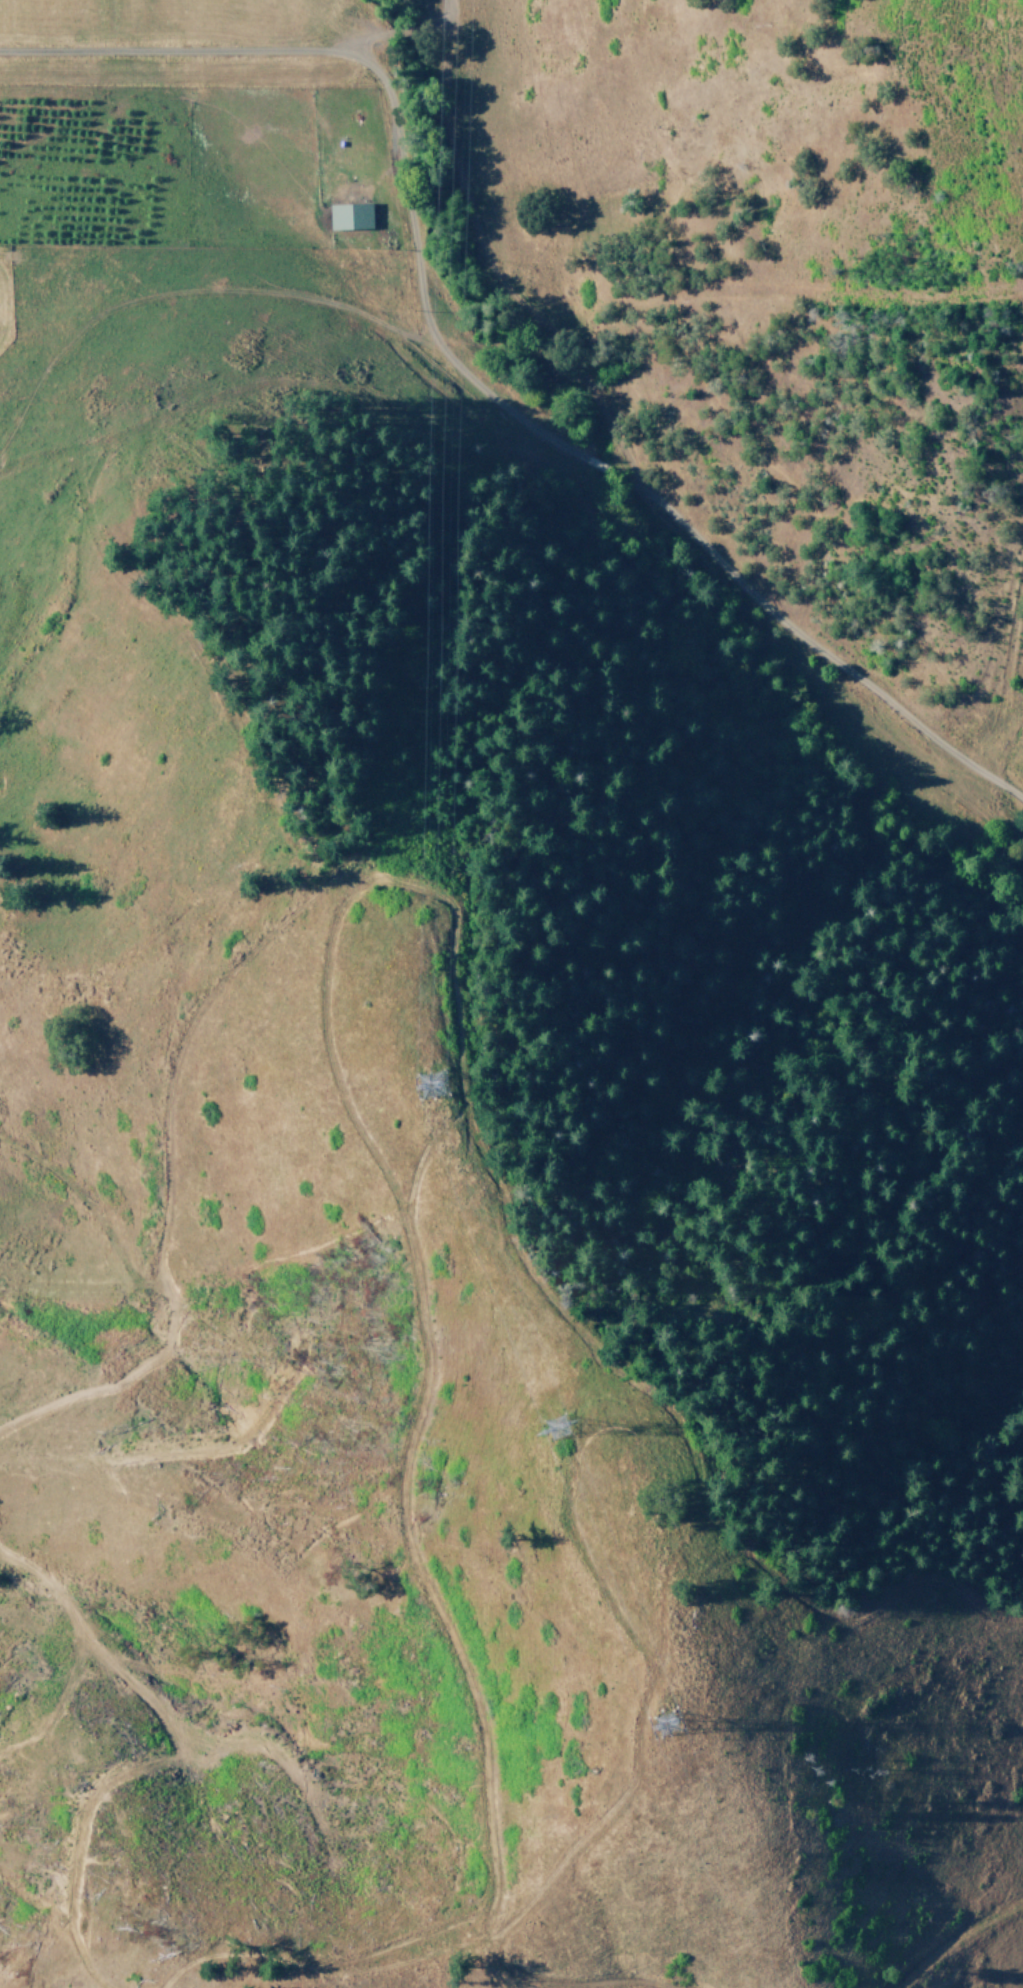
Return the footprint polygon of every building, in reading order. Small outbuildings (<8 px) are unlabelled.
[(330,230),(373,228),(372,203),(329,205),(330,230)]
